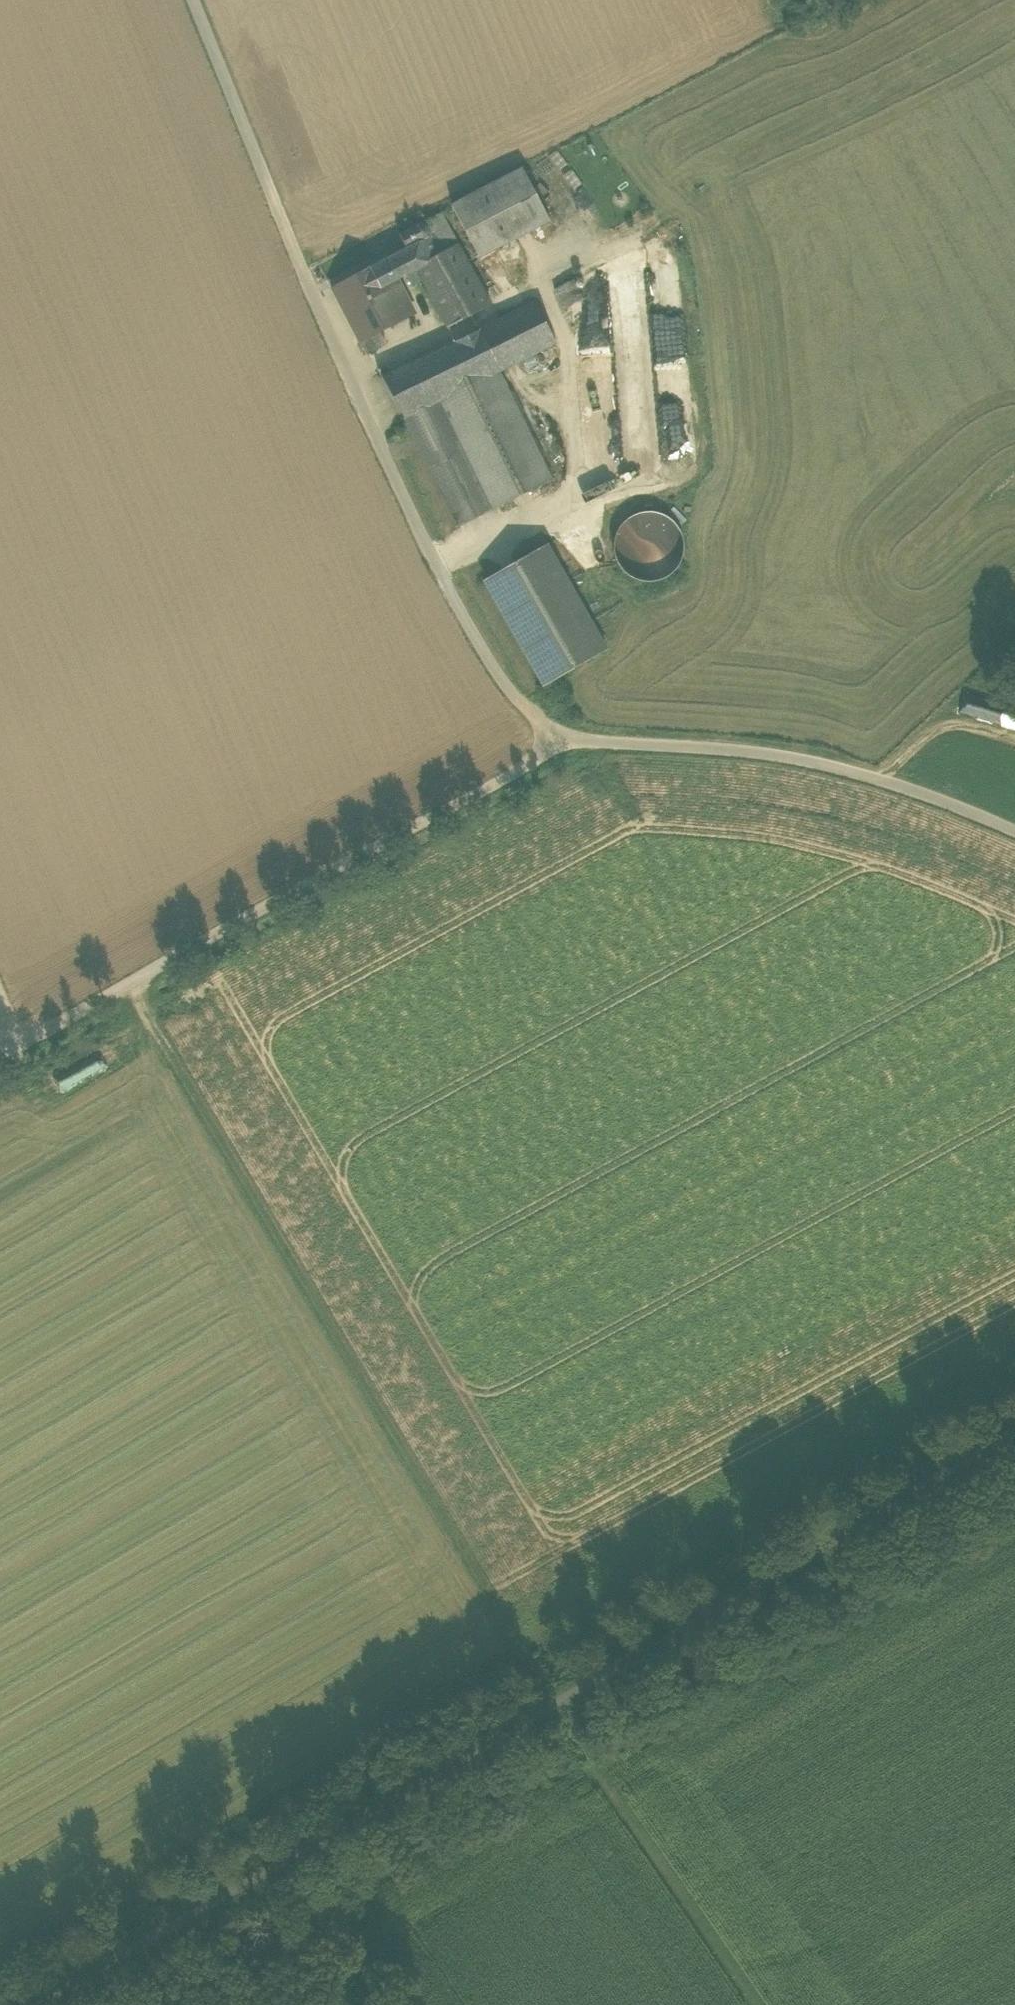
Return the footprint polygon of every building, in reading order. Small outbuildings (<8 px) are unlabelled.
[(532,164),(523,168),(532,187),(541,182),(532,164)] [(550,221),(532,187),(523,168),(452,205),(480,259),(550,221)] [(405,250),(415,268),(458,244),(442,214),(429,220),(426,226),(428,227),(430,232),(430,237),(407,249),(405,250)] [(400,235),(407,249),(430,237),(430,232),(428,227),(426,226),(421,224),(400,235)] [(491,306),(458,244),(415,268),(423,281),(448,328),(472,315),(491,306)] [(360,339),(360,340),(378,331),(413,313),(398,283),(399,282),(397,280),(408,274),(413,286),(423,281),(415,268),(405,250),(369,269),(365,271),(332,288),(358,340),(360,339)] [(592,294),(581,346),(586,396),(618,393),(617,389),(626,350),(629,385),(628,385),(626,395),(620,395),(624,444),(652,441),(658,412),(669,411),(657,409),(654,383),(629,385),(631,376),(654,380),(643,273),(610,277),(606,293),(592,294)] [(554,290),(564,309),(584,300),(574,280),(554,290)] [(536,302),(480,330),(455,342),(382,378),(405,419),(440,401),(500,372),(556,344),(536,302)] [(480,330),(472,315),(448,328),(455,342),(480,330)] [(360,340),(366,350),(382,340),(378,331),(360,340)] [(500,372),(440,401),(493,510),(553,480),(500,372)] [(689,422),(687,384),(663,385),(663,396),(681,395),(682,426),(669,426),(670,447),(691,446),(690,422),(689,422)] [(458,527),(493,510),(440,401),(405,419),(408,426),(458,527)] [(685,548),(683,535),(678,524),(668,516),(657,511),(644,510),(632,514),(622,521),(615,532),(612,544),(614,557),(619,568),(629,576),(640,581),(653,582),(665,578),(675,571),(682,560),(685,548)] [(485,581),(544,686),(606,650),(566,580),(547,546),(485,581)] [(1007,720),(1010,709),(973,698),(969,709),(1007,720)] [(59,1091),(134,1052),(129,1043),(55,1083),(59,1091)] [(57,1079),(103,1058),(99,1049),(53,1070),(57,1079)]
